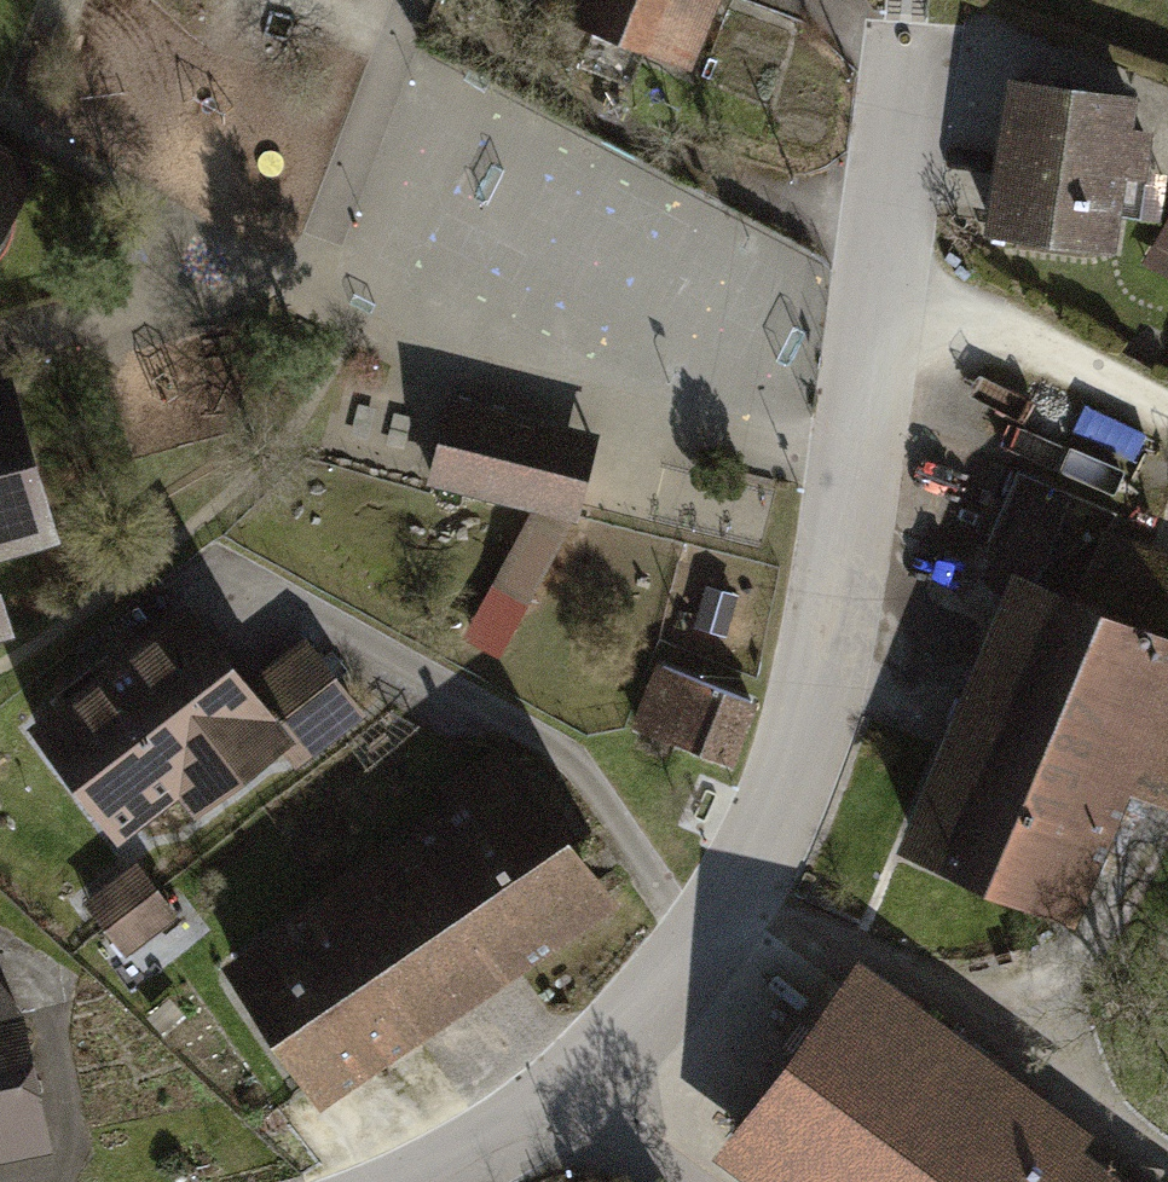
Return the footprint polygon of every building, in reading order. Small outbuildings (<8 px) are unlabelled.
[(519,24),(685,92),(722,0),(528,0),(519,24)] [(1014,81),(994,239),(1123,255),(1127,219),(1163,224),(1167,186),(1167,174),(1154,172),(1159,133),(1141,131),(1145,97),(1014,81)] [(1167,273),(1167,224),(1146,261),(1167,273)] [(67,546),(18,378),(0,383),(0,565),(67,546)] [(590,437),(441,402),(420,493),(525,518),(569,528),(590,437)] [(520,612),(569,528),(525,518),(486,589),(520,612)] [(1082,595),(1167,631),(1167,565),(1106,538),(1082,595)] [(1016,568),(901,853),(1072,928),(1138,796),(1167,812),(1167,631),(1082,595),(1016,568)] [(20,641),(0,571),(0,646),(20,641)] [(243,686),(182,606),(14,733),(112,862),(174,815),(188,833),(279,764),(286,773),(357,720),(299,644),(243,686)] [(721,697),(648,669),(624,732),(698,759),(721,697)] [(708,737),(739,750),(762,695),(732,682),(708,737)] [(447,817),(345,888),(444,1024),(614,902),(503,743),(430,792),(447,817)] [(74,910),(116,963),(172,919),(131,866),(74,910)] [(444,1024),(345,888),(212,983),(310,1120),(444,1024)] [(857,962),(709,1162),(735,1181),(1123,1181),(1082,1152),(1094,1136),(857,962)] [(49,1156),(10,1016),(0,1001),(0,1167),(49,1156)]
